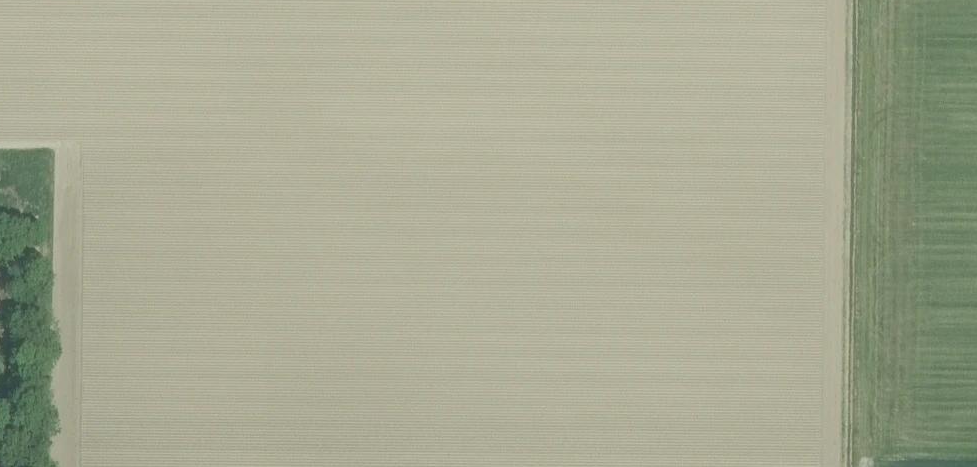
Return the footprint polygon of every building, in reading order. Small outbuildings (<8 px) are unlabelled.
[(15,280),(0,280),(0,316),(15,316),(15,280)]
